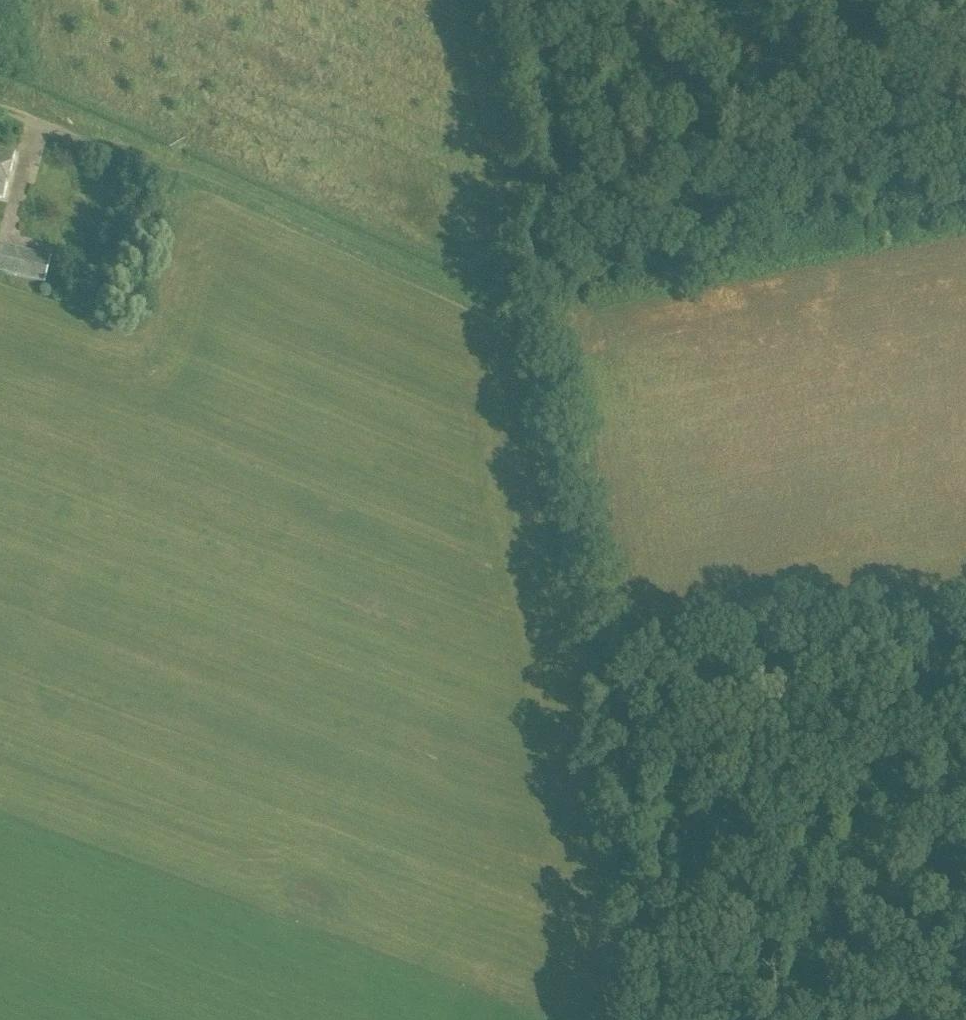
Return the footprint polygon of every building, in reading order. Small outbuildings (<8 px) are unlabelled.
[(14,155),(0,151),(0,197),(4,198),(14,155)] [(51,256),(0,244),(0,273),(44,284),(51,256)]
